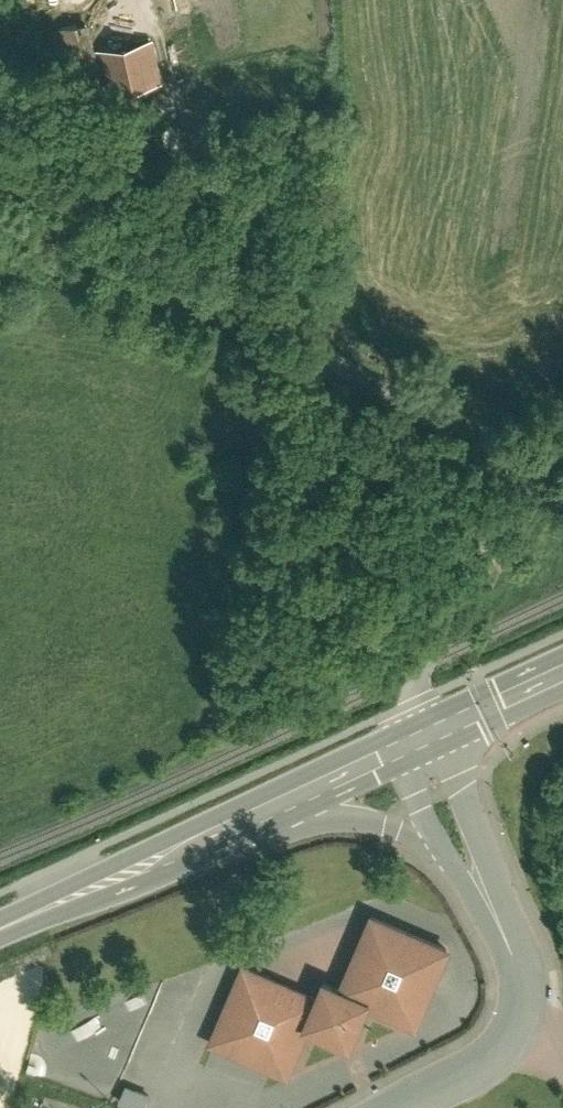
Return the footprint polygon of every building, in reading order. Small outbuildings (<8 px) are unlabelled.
[(93,17),(57,25),(73,98),(166,77),(156,32),(100,45),(93,17)] [(457,946),(376,911),(345,985),(327,977),(320,994),(246,962),(213,1042),(296,1077),(316,1030),(356,1047),(373,1007),(422,1028),(457,946)] [(111,1100),(130,1107),(147,1107),(152,1096),(118,1083),(111,1100)]
